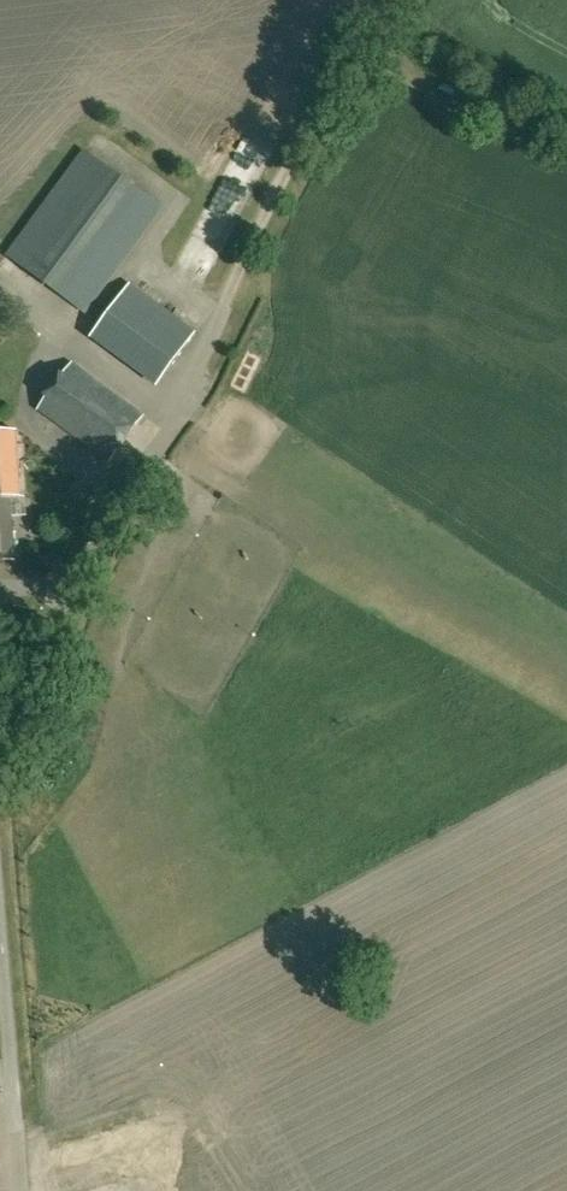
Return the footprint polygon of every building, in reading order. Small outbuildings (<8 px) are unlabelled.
[(85,313),(163,208),(84,149),(6,255),(85,313)] [(156,386),(196,331),(131,283),(90,338),(156,386)] [(109,462),(145,414),(72,362),(64,374),(60,371),(43,395),(46,398),(37,410),(109,462)] [(20,496),(16,429),(0,430),(0,560),(14,559),(10,496),(20,496)]
